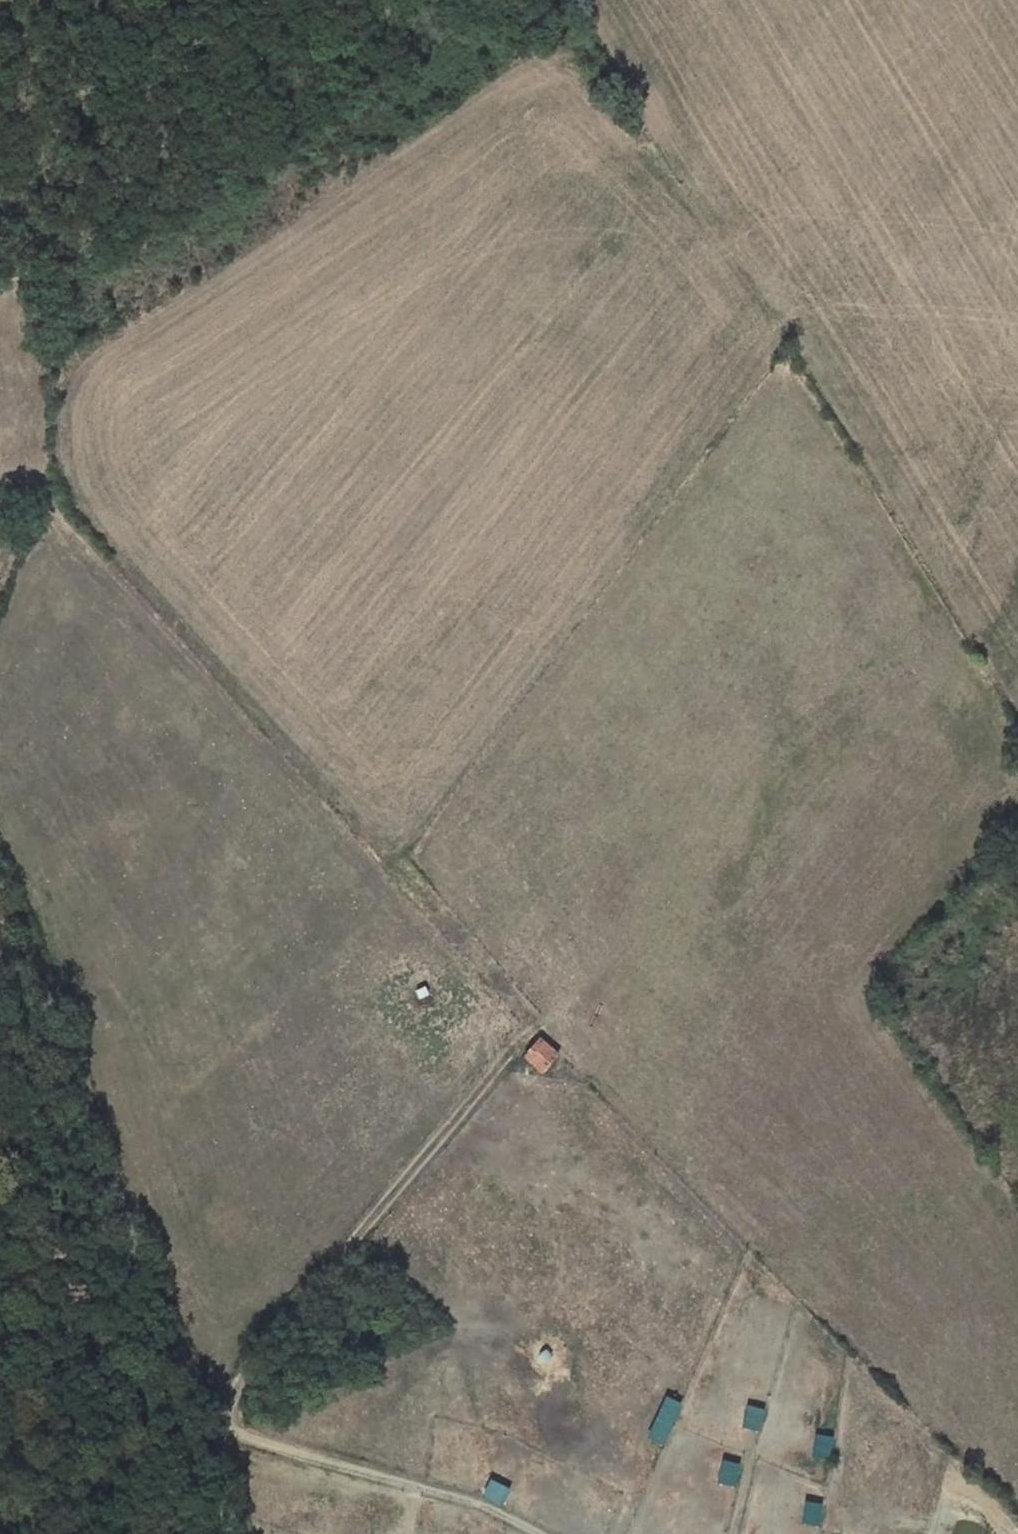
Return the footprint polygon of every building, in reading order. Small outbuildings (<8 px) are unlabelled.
[(537,1037),(525,1057),(550,1070),(563,1051),(537,1037)]
